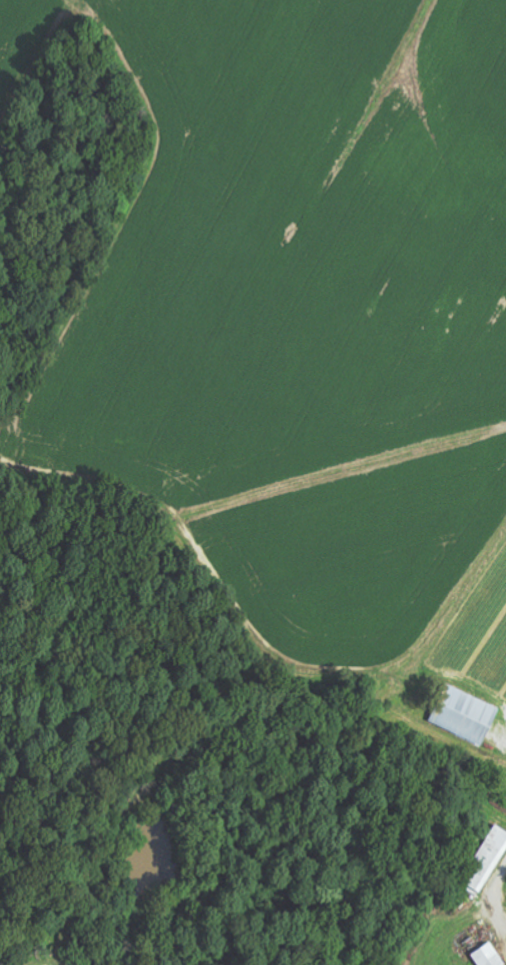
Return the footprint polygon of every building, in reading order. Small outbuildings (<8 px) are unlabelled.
[(483,745),(499,707),(444,685),(429,723),(483,745)] [(496,825),(464,883),(483,894),(505,853),(505,830),(496,825)] [(490,942),(471,955),(478,964),(505,964),(490,942)]
